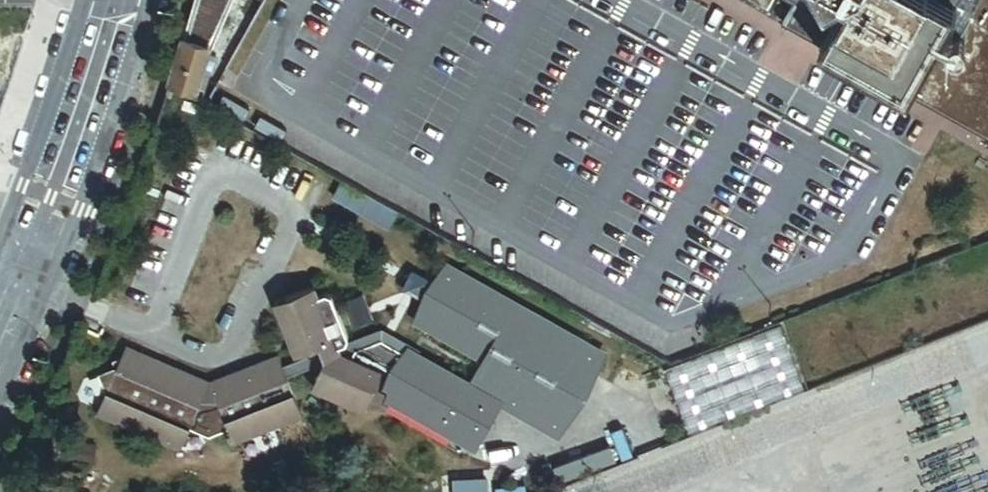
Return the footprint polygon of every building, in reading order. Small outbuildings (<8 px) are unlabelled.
[(34,0),(0,0),(0,104),(34,0)] [(172,80),(194,89),(194,87),(200,71),(208,47),(213,46),(233,0),(194,0),(172,80)] [(792,3),(781,22),(987,138),(987,0),(788,0),(792,3)] [(200,71),(194,87),(209,92),(214,76),(200,71)] [(194,114),(197,106),(184,100),(180,108),(194,114)] [(389,207),(337,177),(327,194),(380,223),(389,207)] [(344,345),(347,340),(330,296),(324,294),(317,297),(313,287),(272,303),(292,356),(309,349),(311,355),(284,365),(280,354),(260,361),(263,369),(212,388),(232,434),(233,438),(302,411),(288,376),(314,366),(319,368),(311,387),(365,410),(384,366),(375,362),(377,355),(393,362),(383,386),(394,392),(390,399),(474,446),(499,403),(533,423),(541,409),(563,422),(600,354),(446,267),(415,322),(481,359),(466,386),(405,351),(400,352),(377,339),(354,352),(351,359),(339,354),(337,348),(344,345)] [(361,296),(343,302),(352,327),(370,320),(361,296)] [(779,323),(670,366),(695,431),(804,388),(779,323)] [(128,345),(126,350),(212,388),(263,369),(260,361),(209,381),(128,345)] [(212,388),(126,350),(123,355),(112,359),(114,368),(98,374),(105,394),(98,412),(181,448),(189,430),(214,441),(232,434),(212,388)] [(302,411),(233,438),(236,444),(304,417),(302,411)] [(181,448),(98,412),(95,418),(178,454),(181,448)] [(554,469),(561,485),(617,464),(610,447),(554,469)] [(446,481),(446,491),(486,491),(485,479),(446,481)]
